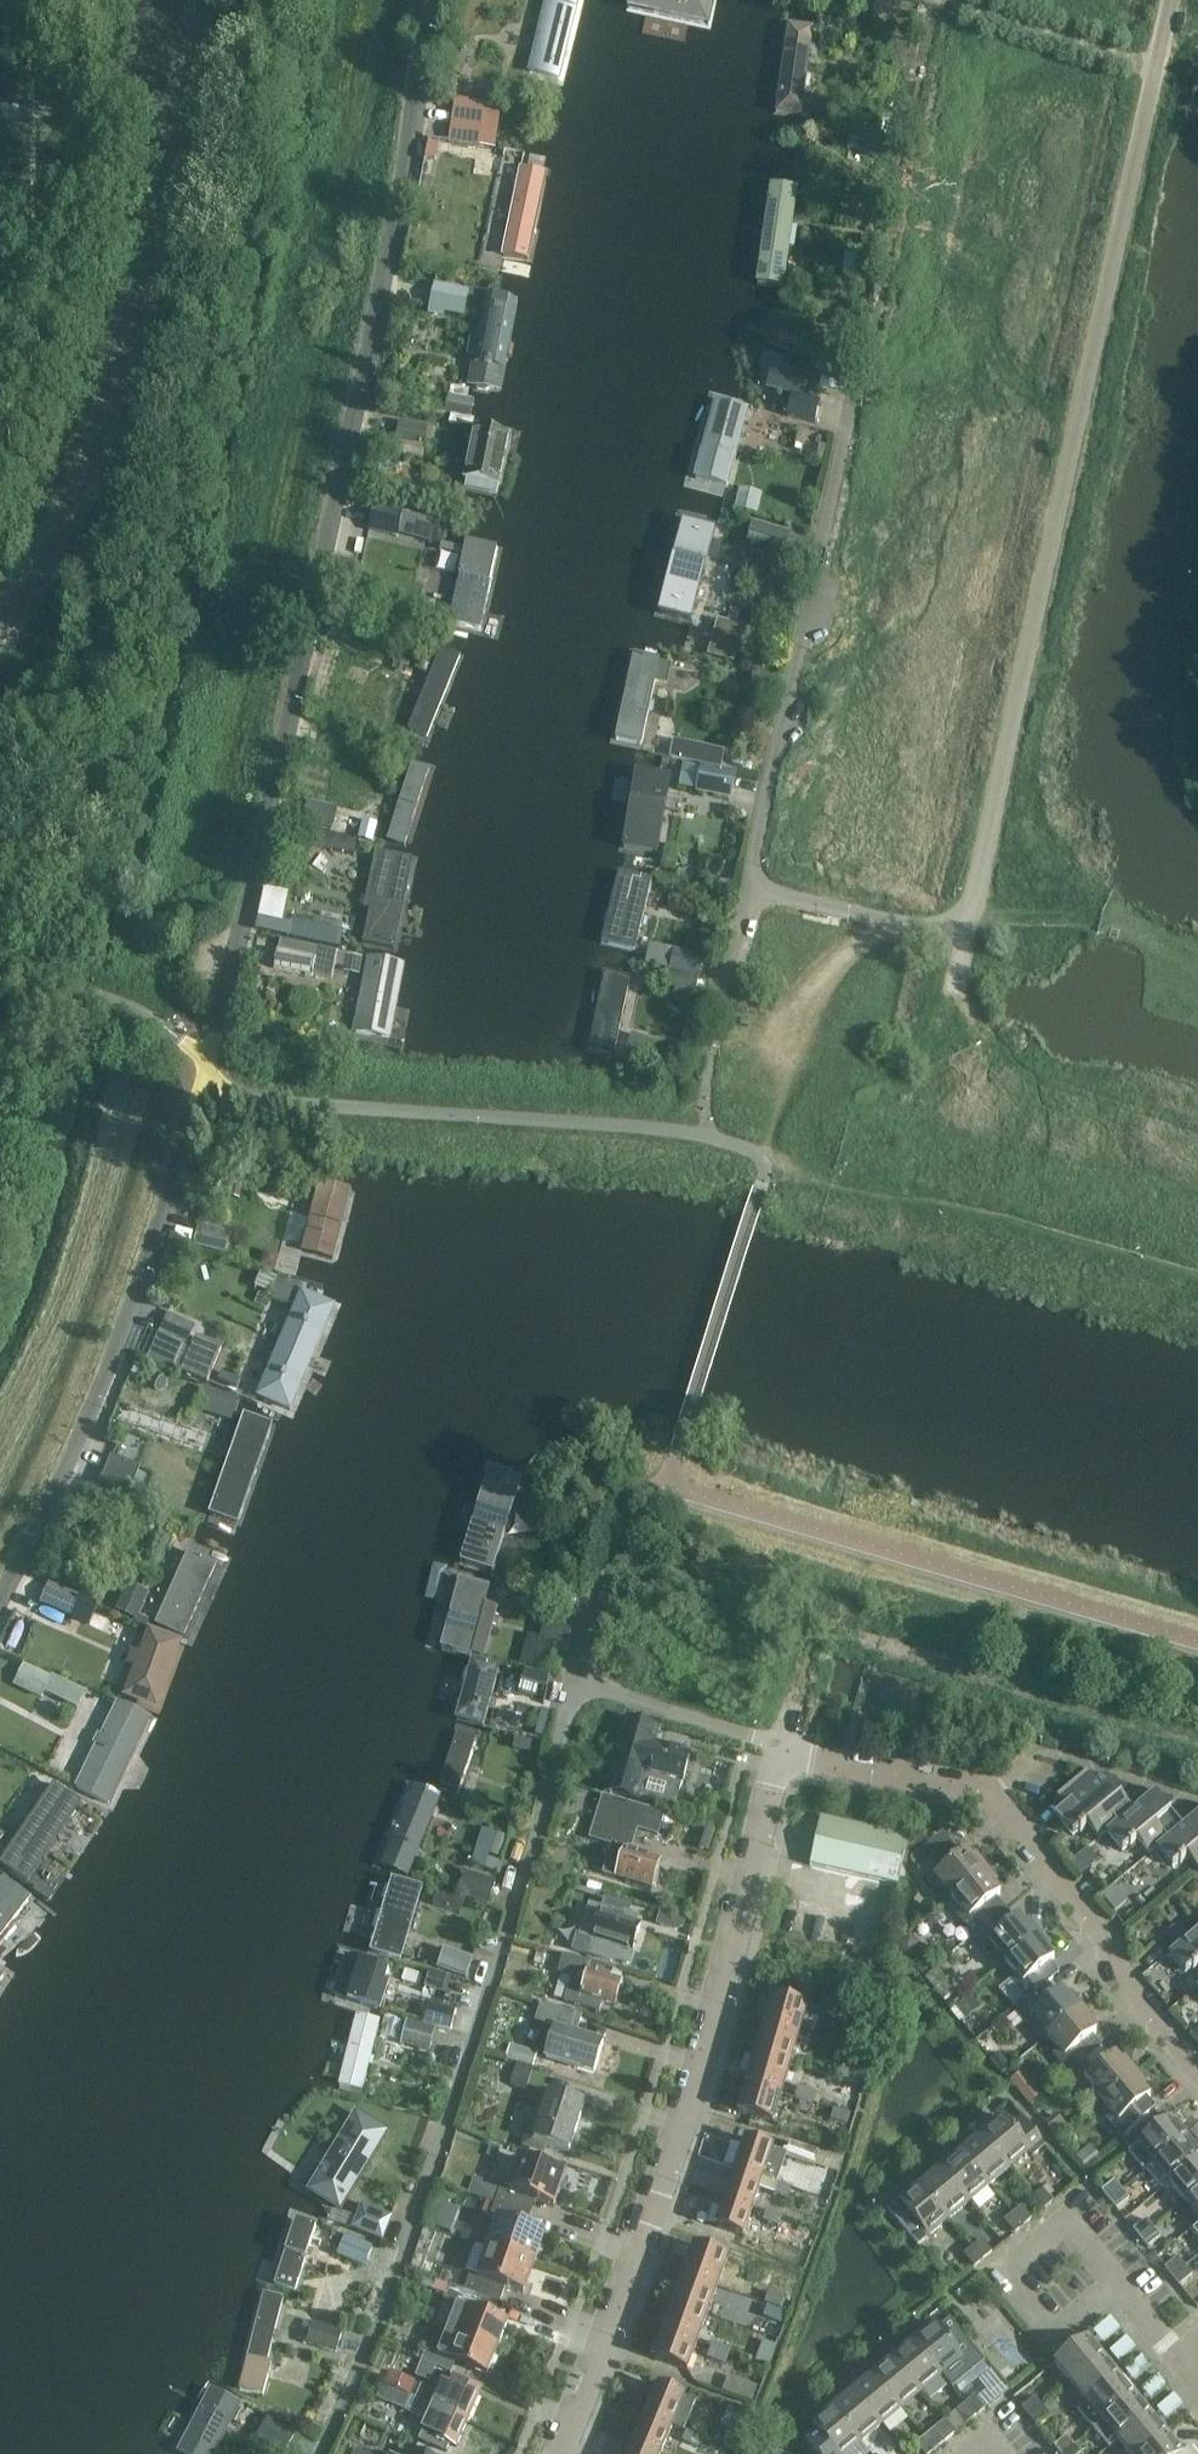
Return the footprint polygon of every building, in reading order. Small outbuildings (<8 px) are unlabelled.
[(519,76),(565,86),(588,0),(538,0),(519,76)] [(627,17),(716,36),(723,0),(630,0),(627,17)] [(775,115),(818,123),(833,36),(791,27),(775,115)] [(455,99),(452,121),(480,124),(482,102),(455,99)] [(482,125),(452,121),(448,142),(479,146),(482,125)] [(887,157),(890,140),(891,139),(851,130),(847,149),(887,157)] [(552,184),(494,173),(474,270),(533,280),(552,184)] [(766,236),(802,241),(809,195),(772,189),(766,236)] [(758,289),(794,293),(801,245),(765,240),(758,289)] [(463,317),(468,290),(435,283),(429,310),(463,317)] [(525,305),(471,296),(452,396),(505,405),(525,305)] [(774,363),(770,386),(809,394),(813,371),(774,363)] [(815,422),(822,399),(792,391),(786,414),(815,422)] [(686,487),(733,499),(757,405),(711,392),(686,487)] [(425,448),(426,438),(435,439),(437,428),(428,427),(428,426),(399,421),(396,443),(425,448)] [(523,431),(470,421),(454,496),(508,505),(523,431)] [(738,507),(761,510),(764,490),(741,486),(738,507)] [(406,513),(377,505),(371,529),(399,537),(406,513)] [(665,624),(708,633),(732,540),(692,528),(665,624)] [(507,544),(454,532),(430,631),(485,643),(507,544)] [(804,545),(781,538),(777,556),(799,563),(804,545)] [(738,660),(746,623),(718,617),(710,654),(738,660)] [(427,670),(430,661),(423,659),(427,647),(402,639),(396,656),(416,663),(415,666),(427,670)] [(469,658),(436,646),(430,661),(427,670),(400,738),(431,750),(469,658)] [(619,745),(654,752),(670,666),(636,658),(619,745)] [(718,766),(722,751),(672,741),(669,756),(718,766)] [(440,769),(406,757),(378,843),(412,854),(440,769)] [(731,797),(735,773),(702,768),(698,791),(731,797)] [(618,845),(668,852),(682,782),(632,773),(618,845)] [(333,828),(338,809),(309,802),(304,821),(333,828)] [(421,860),(377,851),(355,950),(399,958),(421,860)] [(604,951),(643,959),(660,888),(621,879),(604,951)] [(340,951),(340,950),(344,930),(314,924),(310,944),(340,951)] [(670,969),(700,976),(704,955),(674,949),(670,969)] [(312,976),(316,957),(278,950),(274,969),(312,976)] [(410,969),(366,960),(350,1047),(393,1055),(410,969)] [(696,996),(700,976),(670,969),(666,989),(696,996)] [(594,1033),(625,1041),(638,983),(607,975),(594,1033)] [(361,1180),(315,1169),(288,1258),(334,1272),(361,1180)] [(227,1254),(232,1232),(199,1225),(194,1246),(227,1254)] [(340,1295),(287,1272),(234,1391),(287,1413),(340,1295)] [(186,1345),(195,1325),(168,1313),(159,1333),(186,1345)] [(281,1415),(233,1401),(189,1521),(236,1537),(281,1415)] [(111,1455),(94,1493),(123,1506),(140,1468),(111,1455)] [(460,1556),(509,1569),(537,1472),(492,1457),(460,1556)] [(234,1553),(185,1531),(149,1612),(196,1635),(234,1553)] [(443,1636),(481,1646),(498,1580),(460,1569),(443,1636)] [(550,1603),(551,1600),(558,1582),(531,1571),(522,1592),(550,1603)] [(136,1618),(150,1588),(132,1581),(119,1609),(136,1618)] [(72,1617),(72,1616),(90,1624),(98,1606),(80,1597),(80,1596),(49,1583),(40,1603),(72,1617)] [(534,1611),(538,1600),(539,1600),(523,1594),(519,1605),(534,1611)] [(187,1634),(148,1616),(115,1690),(160,1708),(187,1634)] [(557,1619),(554,1631),(546,1628),(542,1642),(568,1650),(572,1636),(567,1634),(570,1623),(557,1619)] [(458,1709),(489,1718),(505,1658),(474,1650),(458,1709)] [(51,1678),(24,1664),(14,1683),(42,1697),(45,1692),(78,1708),(86,1690),(53,1674),(51,1678)] [(547,1697),(551,1677),(527,1671),(522,1691),(547,1697)] [(160,1713),(114,1693),(70,1779),(116,1802),(160,1713)] [(434,1789),(467,1798),(487,1725),(454,1717),(434,1789)] [(646,1739),(650,1725),(624,1718),(604,1790),(629,1797),(675,1810),(682,1784),(689,1755),(673,1750),(674,1747),(646,1739)] [(1105,1775),(1097,1781),(1087,1770),(1058,1795),(1067,1806),(1056,1815),(1073,1835),(1088,1823),(1100,1837),(1107,1832),(1133,1809),(1105,1775)] [(59,1776),(0,1856),(0,1860),(35,1884),(96,1799),(59,1776)] [(398,1861),(434,1873),(456,1799),(421,1789),(398,1861)] [(1157,1847),(1183,1825),(1155,1790),(1133,1809),(1107,1832),(1123,1851),(1138,1839),(1150,1853),(1157,1847)] [(657,1872),(660,1861),(631,1852),(644,1808),(603,1796),(590,1841),(612,1848),(604,1874),(652,1887),(653,1885),(657,1883),(659,1875),(657,1872)] [(1183,1825),(1157,1847),(1173,1867),(1188,1854),(1197,1866),(1197,1812),(1183,1825)] [(898,1885),(902,1864),(907,1865),(913,1837),(908,1836),(822,1816),(815,1845),(810,1865),(898,1885)] [(497,1867),(508,1833),(484,1826),(474,1859),(497,1867)] [(952,1898),(987,1869),(976,1856),(973,1858),(966,1850),(962,1854),(944,1833),(911,1860),(936,1890),(942,1886),(952,1898)] [(0,1865),(0,1934),(34,1889),(0,1865)] [(372,1941),(411,1953),(434,1881),(395,1869),(372,1941)] [(973,1935),(1000,1912),(991,1901),(1001,1893),(995,1885),(997,1882),(987,1869),(952,1898),(961,1910),(956,1914),(973,1935)] [(491,1893),(496,1880),(483,1874),(477,1887),(491,1893)] [(595,1902),(598,1892),(580,1886),(577,1897),(595,1902)] [(597,1925),(588,1953),(611,1961),(616,1947),(632,1952),(641,1924),(636,1923),(638,1917),(626,1913),(624,1919),(611,1915),(612,1912),(602,1909),(601,1911),(594,1909),(590,1923),(597,1925)] [(661,1910),(657,1924),(678,1931),(683,1927),(686,1918),(661,1910)] [(1005,1962),(1040,1934),(1029,1921),(1026,1923),(1020,1915),(1010,1924),(1000,1912),(973,1935),(990,1955),(996,1951),(1005,1962)] [(1169,1952),(1186,1973),(1197,1963),(1197,1929),(1169,1952)] [(1048,1950),(1051,1948),(1040,1934),(1005,1962),(1015,1975),(1010,1980),(1026,1999),(1015,2008),(1015,2009),(1042,1986),(1053,1977),(1044,1966),(1055,1958),(1048,1950)] [(337,1990),(392,2005),(403,1958),(351,1942),(337,1990)] [(466,1977),(472,1959),(445,1950),(438,1968),(466,1977)] [(565,2001),(599,2011),(603,2001),(616,2005),(622,1981),(587,1971),(591,1962),(564,1954),(558,1972),(572,1976),(565,2001)] [(1047,2036),(1082,2007),(1071,1994),(1069,1997),(1062,1989),(1051,1997),(1042,1986),(1015,2009),(1032,2029),(1037,2025),(1047,2036)] [(965,2018),(981,2005),(972,1994),(956,2007),(965,2018)] [(799,2037),(808,2007),(772,1997),(764,2027),(799,2037)] [(839,2015),(842,2004),(824,1999),(821,2010),(839,2015)] [(451,2030),(457,2010),(429,2002),(423,2023),(451,2030)] [(572,2032),(578,2014),(541,2003),(536,2017),(557,2024),(553,2038),(546,2057),(561,2061),(561,2062),(594,2073),(604,2042),(572,2032)] [(1069,2074),(1096,2051),(1086,2040),(1097,2031),(1090,2023),(1093,2021),(1082,2007),(1047,2036),(1057,2049),(1052,2053),(1069,2074)] [(340,2080),(371,2087),(390,2016),(358,2009),(340,2080)] [(430,2051),(432,2044),(436,2027),(408,2020),(401,2044),(430,2051)] [(791,2066),(799,2037),(764,2027),(756,2055),(791,2066)] [(1101,2101),(1136,2073),(1125,2059),(1122,2062),(1116,2054),(1105,2062),(1096,2051),(1069,2074),(1086,2094),(1091,2089),(1101,2101)] [(783,2094),(791,2066),(756,2055),(747,2084),(783,2094)] [(517,2083),(532,2088),(539,2070),(518,2063),(511,2081),(517,2083)] [(858,2084),(861,2072),(843,2067),(840,2079),(858,2084)] [(1013,2082),(1033,2099),(1041,2090),(1021,2073),(1013,2082)] [(1149,2116),(1147,2113),(1140,2105),(1151,2096),(1144,2088),(1147,2086),(1136,2073),(1101,2101),(1111,2113),(1106,2118),(1122,2138),(1149,2116)] [(775,2122),(783,2094),(747,2084),(739,2112),(775,2122)] [(798,2086),(795,2098),(814,2103),(822,2105),(825,2093),(798,2086)] [(544,2155),(548,2145),(569,2151),(585,2102),(550,2091),(550,2092),(540,2089),(521,2147),(544,2155)] [(811,2113),(814,2103),(795,2098),(792,2108),(811,2113)] [(310,2198),(360,2214),(363,2205),(391,2128),(346,2111),(310,2198)] [(1154,2163),(1188,2135),(1172,2115),(1138,2143),(1154,2163)] [(1046,2144),(1027,2122),(1016,2132),(1003,2116),(982,2134),(1010,2167),(1031,2150),(1034,2154),(1046,2144)] [(990,2184),(1010,2167),(982,2134),(962,2151),(990,2184)] [(1188,2135),(1154,2163),(1146,2169),(1162,2188),(1170,2182),(1197,2158),(1197,2147),(1188,2135)] [(764,2178),(768,2165),(777,2168),(782,2151),(774,2148),(773,2149),(746,2140),(736,2169),(764,2178)] [(814,2166),(819,2153),(819,2151),(790,2141),(785,2156),(814,2166)] [(1086,2167),(1100,2155),(1091,2144),(1077,2156),(1086,2167)] [(970,2201),(990,2184),(962,2151),(941,2168),(970,2201)] [(1170,2182),(1186,2202),(1197,2192),(1197,2158),(1170,2182)] [(554,2207),(557,2198),(565,2175),(519,2159),(509,2189),(501,2186),(495,2202),(531,2214),(536,2200),(554,2207)] [(949,2218),(970,2201),(941,2168),(921,2184),(949,2218)] [(754,2207),(760,2188),(788,2198),(792,2187),(764,2178),(736,2169),(726,2197),(754,2207)] [(476,2174),(470,2189),(496,2199),(502,2183),(476,2174)] [(1110,2200),(1122,2189),(1115,2181),(1102,2191),(1110,2200)] [(929,2236),(949,2218),(921,2184),(901,2201),(929,2236)] [(1044,2209),(1053,2201),(1042,2189),(1033,2196),(1044,2209)] [(1122,2189),(1110,2200),(1117,2208),(1129,2198),(1122,2189)] [(1186,2202),(1197,2216),(1197,2192),(1186,2202)] [(744,2236),(754,2207),(726,2197),(717,2227),(744,2236)] [(455,2227),(459,2205),(440,2201),(436,2223),(455,2227)] [(526,2228),(531,2214),(495,2202),(490,2217),(498,2220),(488,2248),(534,2264),(545,2234),(526,2228)] [(354,2229),(383,2241),(392,2217),(363,2205),(360,2214),(354,2229)] [(1013,2213),(1024,2226),(1033,2218),(1022,2206),(1013,2213)] [(273,2280),(301,2288),(325,2218),(296,2209),(273,2280)] [(779,2227),(782,2218),(783,2216),(766,2211),(763,2221),(779,2227)] [(1015,2233),(1024,2226),(1013,2213),(1004,2220),(1015,2233)] [(1141,2238),(1154,2228),(1146,2219),(1133,2229),(1141,2238)] [(1141,2238),(1148,2246),(1161,2236),(1154,2228),(1141,2238)] [(328,2247),(339,2251),(337,2256),(366,2267),(374,2247),(345,2235),(335,2232),(328,2242),(328,2247)] [(973,2246),(983,2259),(992,2252),(982,2239),(973,2246)] [(719,2286),(729,2258),(695,2245),(685,2274),(719,2286)] [(974,2266),(983,2259),(973,2246),(964,2254),(974,2266)] [(524,2294),(534,2264),(488,2248),(479,2276),(470,2274),(465,2290),(478,2295),(500,2304),(506,2287),(524,2294)] [(1173,2277),(1186,2266),(1178,2257),(1165,2267),(1173,2277)] [(1173,2277),(1180,2285),(1192,2274),(1186,2266),(1173,2277)] [(709,2314),(719,2286),(685,2274),(675,2301),(709,2314)] [(731,2290),(750,2297),(754,2287),(735,2279),(731,2290)] [(447,2284),(444,2293),(447,2294),(445,2299),(458,2304),(448,2329),(497,2349),(507,2323),(472,2309),(478,2295),(465,2290),(447,2284)] [(237,2383),(268,2393),(293,2295),(264,2286),(237,2383)] [(746,2308),(750,2297),(731,2290),(727,2302),(746,2308)] [(768,2292),(764,2303),(780,2309),(784,2297),(768,2292)] [(699,2342),(709,2314),(675,2301),(665,2329),(699,2342)] [(763,2316),(781,2323),(785,2311),(767,2304),(763,2316)] [(337,2351),(342,2332),(315,2323),(309,2342),(337,2351)] [(914,2341),(942,2374),(963,2357),(935,2323),(914,2341)] [(487,2374),(497,2349),(448,2329),(439,2352),(427,2348),(415,2376),(429,2381),(436,2365),(451,2372),(455,2361),(487,2374)] [(689,2370),(699,2342),(665,2329),(654,2358),(689,2370)] [(769,2367),(779,2339),(763,2334),(753,2361),(769,2367)] [(1071,2382),(1105,2354),(1088,2334),(1054,2362),(1071,2382)] [(726,2363),(730,2350),(713,2341),(708,2356),(726,2363)] [(922,2391),(942,2374),(914,2341),(894,2357),(922,2391)] [(1087,2401),(1121,2374),(1105,2354),(1071,2382),(1087,2401)] [(902,2408),(922,2391),(894,2357),(874,2374),(902,2408)] [(412,2396),(468,2421),(479,2395),(474,2393),(478,2384),(455,2374),(454,2378),(450,2376),(448,2381),(445,2379),(439,2392),(421,2384),(415,2397),(412,2395),(412,2396)] [(882,2424),(902,2408),(874,2374),(854,2391),(882,2424)] [(1103,2421),(1136,2393),(1121,2374),(1087,2401),(1103,2421)] [(751,2402),(757,2386),(728,2376),(722,2392),(751,2402)] [(201,2453),(220,2453),(247,2398),(212,2379),(178,2442),(201,2453)] [(674,2425),(686,2397),(659,2385),(647,2414),(674,2425)] [(1013,2396),(1023,2407),(1033,2399),(1024,2388),(1013,2396)] [(861,2441),(882,2424),(854,2391),(834,2408),(861,2441)] [(1118,2440),(1152,2412),(1136,2393),(1103,2421),(1118,2440)] [(457,2446),(468,2421),(412,2396),(405,2411),(427,2421),(422,2431),(427,2434),(424,2441),(446,2451),(450,2443),(457,2446)] [(976,2415),(985,2408),(974,2396),(966,2403),(976,2415)] [(1030,2416),(1042,2406),(1035,2397),(1033,2399),(1023,2407),(1030,2416)] [(967,2423),(976,2415),(966,2403),(957,2410),(967,2423)] [(252,2429),(259,2433),(257,2437),(285,2453),(297,2433),(269,2417),(270,2415),(249,2404),(244,2413),(257,2420),(252,2429)] [(1042,2406),(1030,2416),(1037,2425),(1050,2414),(1042,2406)] [(861,2441),(834,2408),(813,2425),(816,2428),(805,2437),(819,2453),(846,2453),(861,2441)] [(1168,2431),(1152,2412),(1118,2440),(1130,2453),(1141,2453),(1168,2431)] [(663,2453),(674,2425),(647,2414),(635,2442),(663,2453)] [(925,2436),(936,2449),(945,2441),(934,2429),(925,2436)] [(697,2447),(702,2437),(686,2430),(682,2441),(697,2447)] [(1184,2451),(1168,2431),(1141,2453),(1180,2453),(1184,2451)] [(1074,2444),(1067,2435),(1054,2445),(1061,2453),(1062,2453),(1074,2444)] [(936,2449),(925,2436),(916,2444),(925,2453),(929,2453),(936,2449)] [(663,2453),(635,2442),(630,2453),(665,2453),(663,2453)] [(1062,2453),(1079,2453),(1081,2453),(1074,2444),(1062,2453)]
